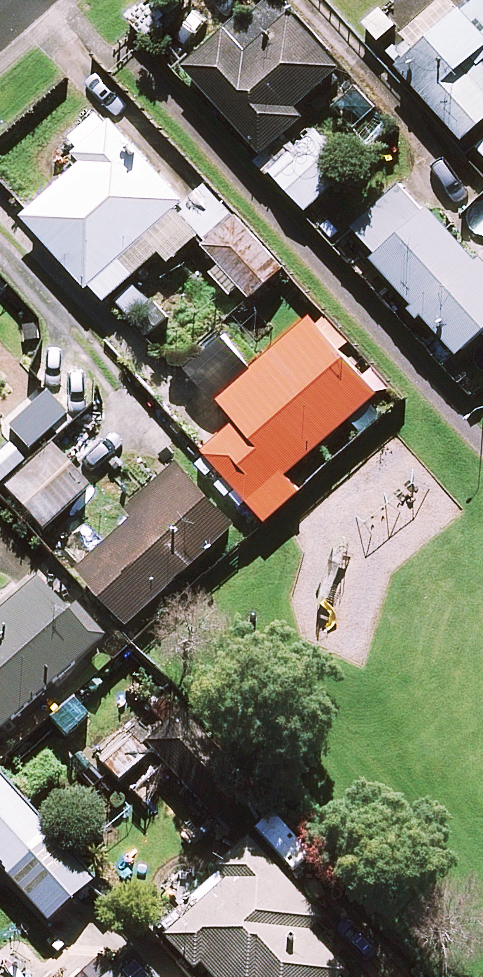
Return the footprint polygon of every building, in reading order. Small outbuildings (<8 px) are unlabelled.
[(401,65),(465,140),(482,125),(482,0),(476,0),(401,65)] [(342,69),(295,17),(251,56),(229,32),(189,68),(266,154),(307,118),(298,109),(342,69)] [(181,200),(102,114),(74,140),(93,160),(29,219),(107,304),(163,252),(173,263),(199,240),(253,299),(285,271),(202,180),(181,200)] [(354,170),(316,129),(272,170),(309,211),(354,170)] [(402,184),(350,238),(467,352),(482,336),(482,263),(402,184)] [(392,409),(312,321),(224,402),(242,421),(208,453),(270,521),(392,409)] [(256,367),(223,332),(184,368),(217,403),(256,367)] [(67,422),(47,398),(11,428),(30,452),(67,422)] [(88,492),(51,451),(7,491),(44,532),(88,492)] [(257,531),(192,461),(78,568),(132,625),(235,528),(246,541),(257,531)] [(37,577),(0,610),(0,734),(99,648),(37,577)] [(247,795),(178,719),(147,746),(217,822),(247,795)] [(149,759),(127,732),(98,757),(120,783),(149,759)] [(0,779),(0,869),(49,925),(94,885),(0,779)] [(253,837),(212,873),(224,886),(165,938),(195,971),(201,966),(211,976),(345,976),(307,935),(326,918),(253,837)] [(88,932),(37,976),(129,976),(88,932)]
